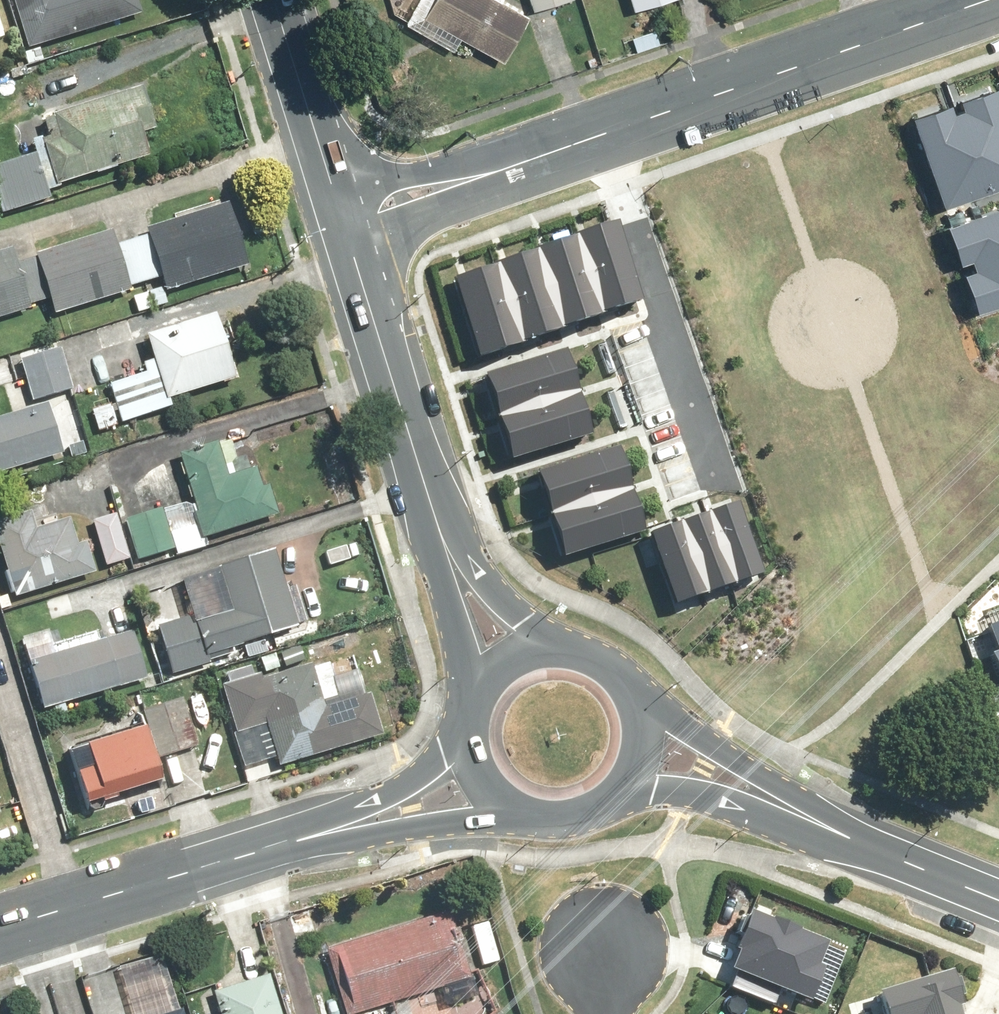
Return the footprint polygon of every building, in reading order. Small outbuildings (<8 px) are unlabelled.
[(23,54),(142,18),(136,0),(6,0),(23,54)] [(487,0),(409,0),(395,25),(452,57),(459,46),(499,69),(526,22),(487,0)] [(527,18),(570,5),(569,0),(522,0),(527,18)] [(627,16),(680,0),(622,0),(627,16)] [(913,106),(940,194),(998,176),(998,99),(993,80),(959,90),(964,107),(948,112),(943,97),(913,106)] [(56,203),(52,190),(148,163),(141,139),(151,136),(138,89),(38,117),(47,150),(0,163),(0,219),(56,203)] [(972,294),(998,285),(998,197),(945,213),(956,248),(973,242),(978,259),(963,263),(972,294)] [(0,253),(0,318),(43,306),(47,320),(161,288),(163,296),(242,274),(221,199),(16,256),(13,249),(0,253)] [(575,233),(601,312),(641,299),(614,220),(575,233)] [(538,246),(563,323),(601,312),(575,233),(538,246)] [(496,259),(522,337),(563,323),(538,246),(496,259)] [(445,276),(471,353),(522,337),(496,259),(445,276)] [(103,384),(117,429),(168,413),(165,403),(234,382),(213,314),(137,336),(148,370),(103,384)] [(484,370),(498,413),(580,388),(567,344),(484,370)] [(14,359),(27,406),(69,395),(57,348),(14,359)] [(580,388),(498,413),(509,450),(592,424),(580,388)] [(61,456),(46,407),(0,421),(0,475),(61,456)] [(533,469),(547,513),(629,487),(615,443),(533,469)] [(214,449),(173,461),(197,545),(277,522),(263,473),(224,484),(214,449)] [(629,487),(547,513),(558,550),(641,523),(629,487)] [(701,507),(728,586),(767,573),(740,494),(701,507)] [(665,520),(690,597),(728,586),(701,507),(665,520)] [(120,520),(133,564),(172,553),(159,509),(120,520)] [(0,521),(0,573),(8,602),(92,577),(75,520),(35,532),(29,513),(0,521)] [(110,513),(86,520),(101,572),(125,565),(110,513)] [(623,533),(648,611),(690,597),(665,520),(623,533)] [(150,628),(166,685),(213,671),(209,659),(296,633),(272,549),(201,569),(213,610),(150,628)] [(986,624),(994,645),(987,648),(998,681),(998,619),(986,624)] [(131,634),(24,665),(37,712),(145,681),(131,634)] [(316,664),(240,686),(262,764),(339,742),(316,664)] [(138,713),(152,761),(195,748),(181,700),(138,713)] [(134,725),(64,745),(82,806),(152,786),(134,725)] [(738,943),(730,963),(807,992),(818,964),(813,962),(823,936),(748,907),(735,942),(738,943)] [(319,949),(337,1013),(349,1013),(466,981),(447,913),(319,949)] [(956,1001),(960,1000),(950,965),(873,988),(881,1013),(960,1013),(956,1001)] [(264,976),(209,992),(215,1013),(275,1013),(264,976)]
